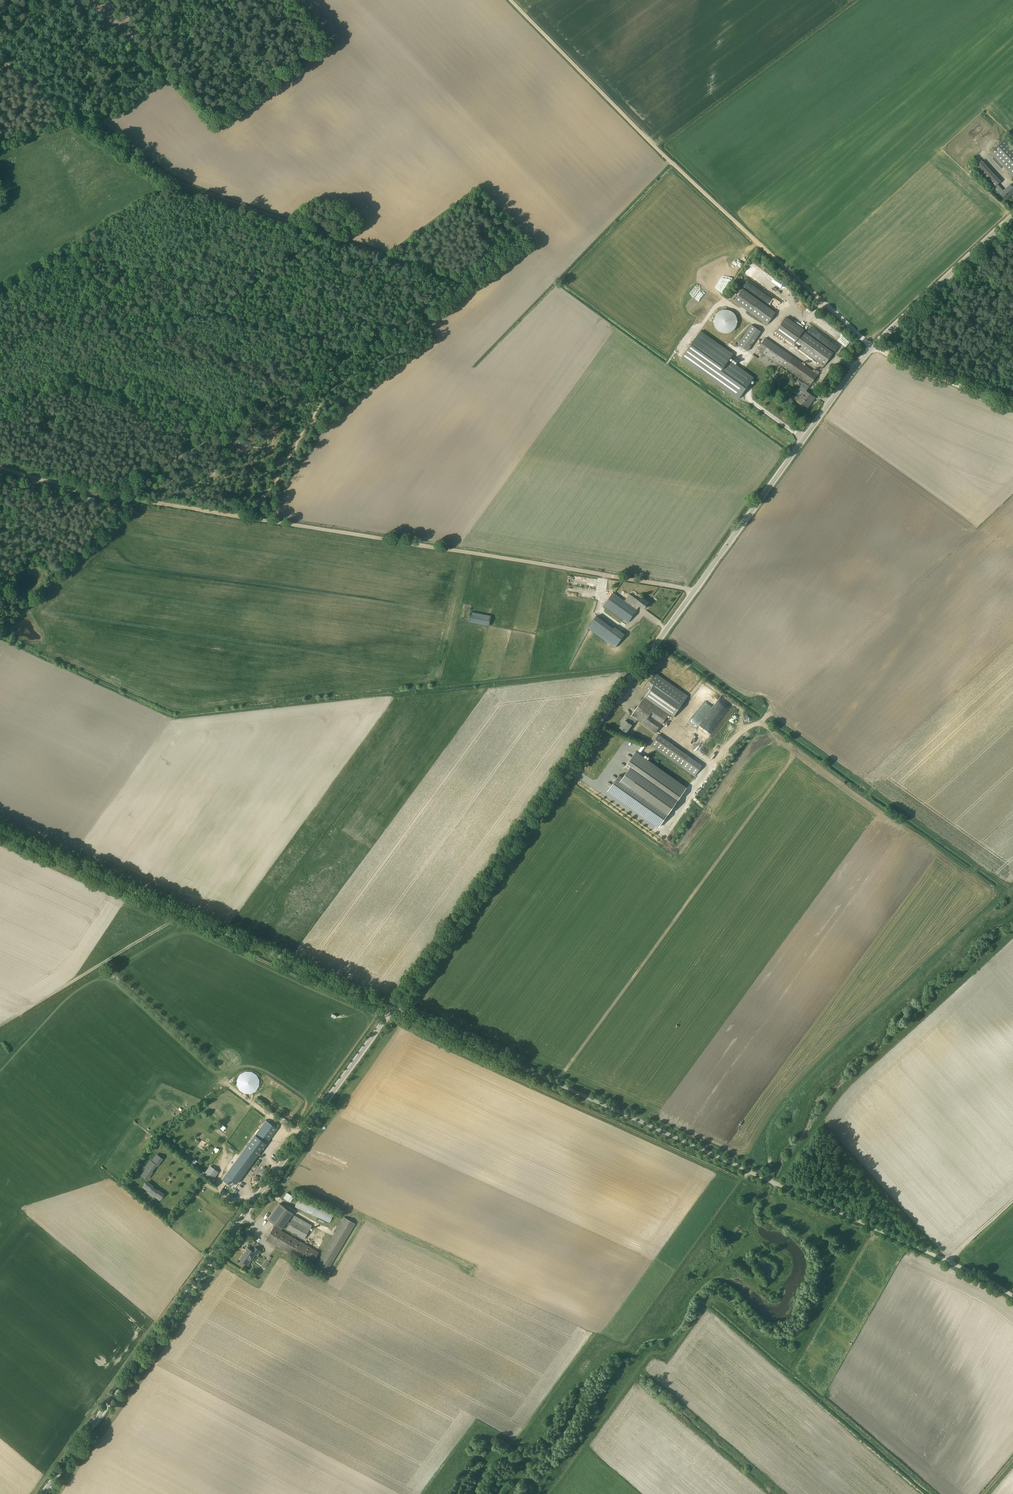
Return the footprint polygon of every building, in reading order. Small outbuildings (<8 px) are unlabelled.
[(990,152),(1012,177),(1012,147),(1005,138),(990,152)] [(1003,166),(994,157),(992,160),(1000,168),(1003,166)] [(1010,184),(1000,194),(1005,200),(1012,193),(1012,187),(1010,184)] [(791,297),(751,268),(747,274),(787,303),(791,297)] [(744,288),(735,300),(751,312),(767,324),(776,312),(760,300),(744,288)] [(736,331),(734,310),(714,312),(716,333),(736,331)] [(803,331),(785,318),(776,331),(794,344),(824,366),(833,353),(803,331)] [(738,344),(748,350),(761,331),(752,324),(738,344)] [(740,401),(756,378),(731,360),(736,354),(702,331),(681,360),(740,401)] [(759,353),(761,354),(758,358),(777,371),(782,365),(810,385),(819,372),(816,370),(814,372),(771,341),(766,338),(758,349),(760,351),(759,353)] [(804,382),(799,389),(804,393),(799,401),(806,406),(810,401),(812,402),(815,397),(806,391),(809,386),(804,382)] [(639,601),(634,597),(630,594),(625,601),(613,592),(604,605),(628,622),(637,610),(635,608),(638,604),(644,609),(648,602),(641,597),(639,601)] [(491,616),(471,612),(470,622),(489,626),(491,616)] [(613,628),(597,616),(588,627),(615,647),(625,634),(615,626),(613,628)] [(655,673),(644,689),(648,692),(645,696),(631,715),(630,714),(626,720),(625,720),(620,727),(627,732),(636,719),(656,733),(669,714),(673,717),(688,696),(655,673)] [(682,730),(678,737),(690,745),(695,738),(682,730)] [(689,755),(656,734),(649,746),(681,766),(689,755)] [(687,788),(635,752),(624,768),(628,770),(623,778),(619,775),(608,790),(660,827),(687,788)] [(257,1085),(257,1084),(257,1082),(256,1081),(255,1079),(254,1078),(252,1076),(251,1076),(249,1075),(247,1075),(246,1076),(244,1076),(243,1077),(242,1078),(241,1079),(240,1081),(239,1082),(239,1084),(239,1086),(240,1088),(241,1090),(242,1091),(244,1092),(245,1092),(247,1093),(248,1093),(250,1093),(252,1092),(253,1091),(254,1090),(255,1089),(256,1087),(257,1085)] [(236,1161),(247,1169),(257,1155),(279,1125),(275,1122),(272,1125),(266,1120),(255,1136),(246,1146),(236,1161)] [(155,1164),(156,1165),(161,1158),(157,1155),(152,1162),(155,1164)] [(147,1169),(150,1171),(155,1164),(152,1162),(151,1161),(146,1168),(147,1169)] [(247,1169),(236,1161),(226,1174),(222,1180),(228,1185),(232,1181),(236,1184),(247,1169)] [(205,1174),(213,1180),(218,1172),(210,1166),(205,1174)] [(142,1175),(146,1179),(151,1172),(150,1171),(147,1169),(142,1175)] [(142,1186),(144,1187),(149,1191),(151,1188),(152,1187),(146,1182),(142,1186)] [(151,1188),(149,1191),(149,1192),(149,1193),(154,1196),(154,1195),(157,1192),(151,1188)] [(154,1195),(160,1200),(163,1195),(158,1191),(157,1192),(154,1195)] [(287,1193),(284,1197),(290,1202),(293,1198),(291,1196),(292,1196),(287,1193)] [(294,1207),(330,1222),(333,1213),(297,1198),(294,1207)] [(279,1203),(268,1220),(281,1229),(293,1213),(279,1203)] [(295,1215),(286,1229),(304,1239),(312,1225),(295,1215)] [(325,1274),(355,1224),(344,1217),(314,1268),(325,1274)] [(318,1252),(274,1226),(266,1239),(294,1256),(292,1259),(295,1261),(296,1259),(297,1259),(298,1258),(311,1265),(318,1252)] [(257,1255),(260,1250),(254,1247),(252,1250),(248,1248),(240,1259),(246,1264),(251,1257),(252,1257),(255,1253),(257,1255)]
